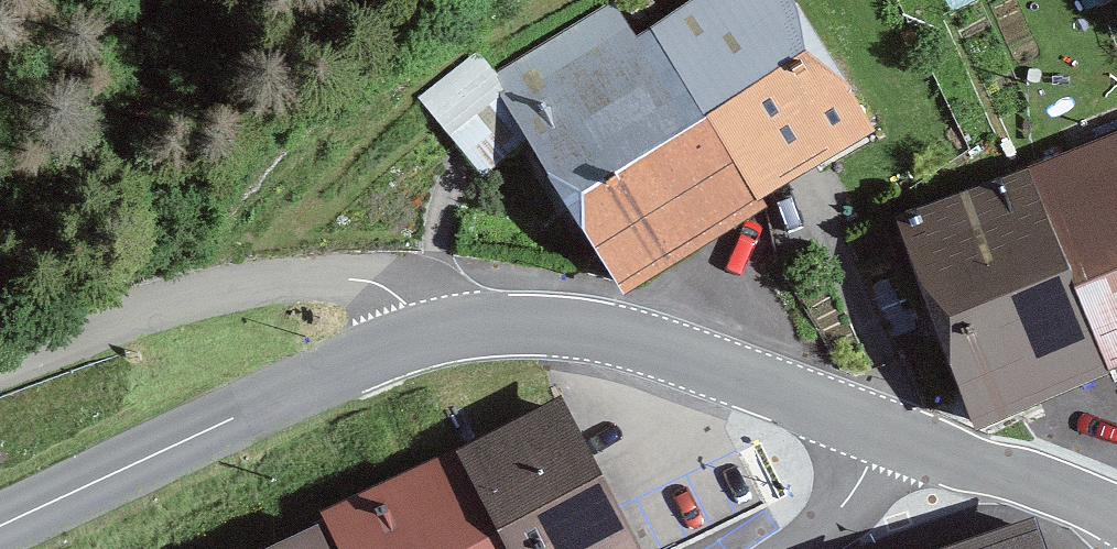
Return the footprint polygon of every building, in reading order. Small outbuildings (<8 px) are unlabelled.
[(863,128),(788,0),(683,0),(627,35),(743,196),(863,128)] [(522,136),(607,292),(750,208),(743,196),(627,35),(608,1),(486,68),(479,60),(421,106),(476,173),(522,136)] [(1089,371),(1116,359),(1116,131),(1017,168),(1089,371)] [(884,218),(955,427),(1089,371),(1017,168),(884,218)] [(549,393),(307,501),(314,519),(327,548),(619,548),(549,393)] [(1026,511),(900,548),(1037,548),(1026,511)] [(314,519),(243,548),(327,548),(314,519)]
